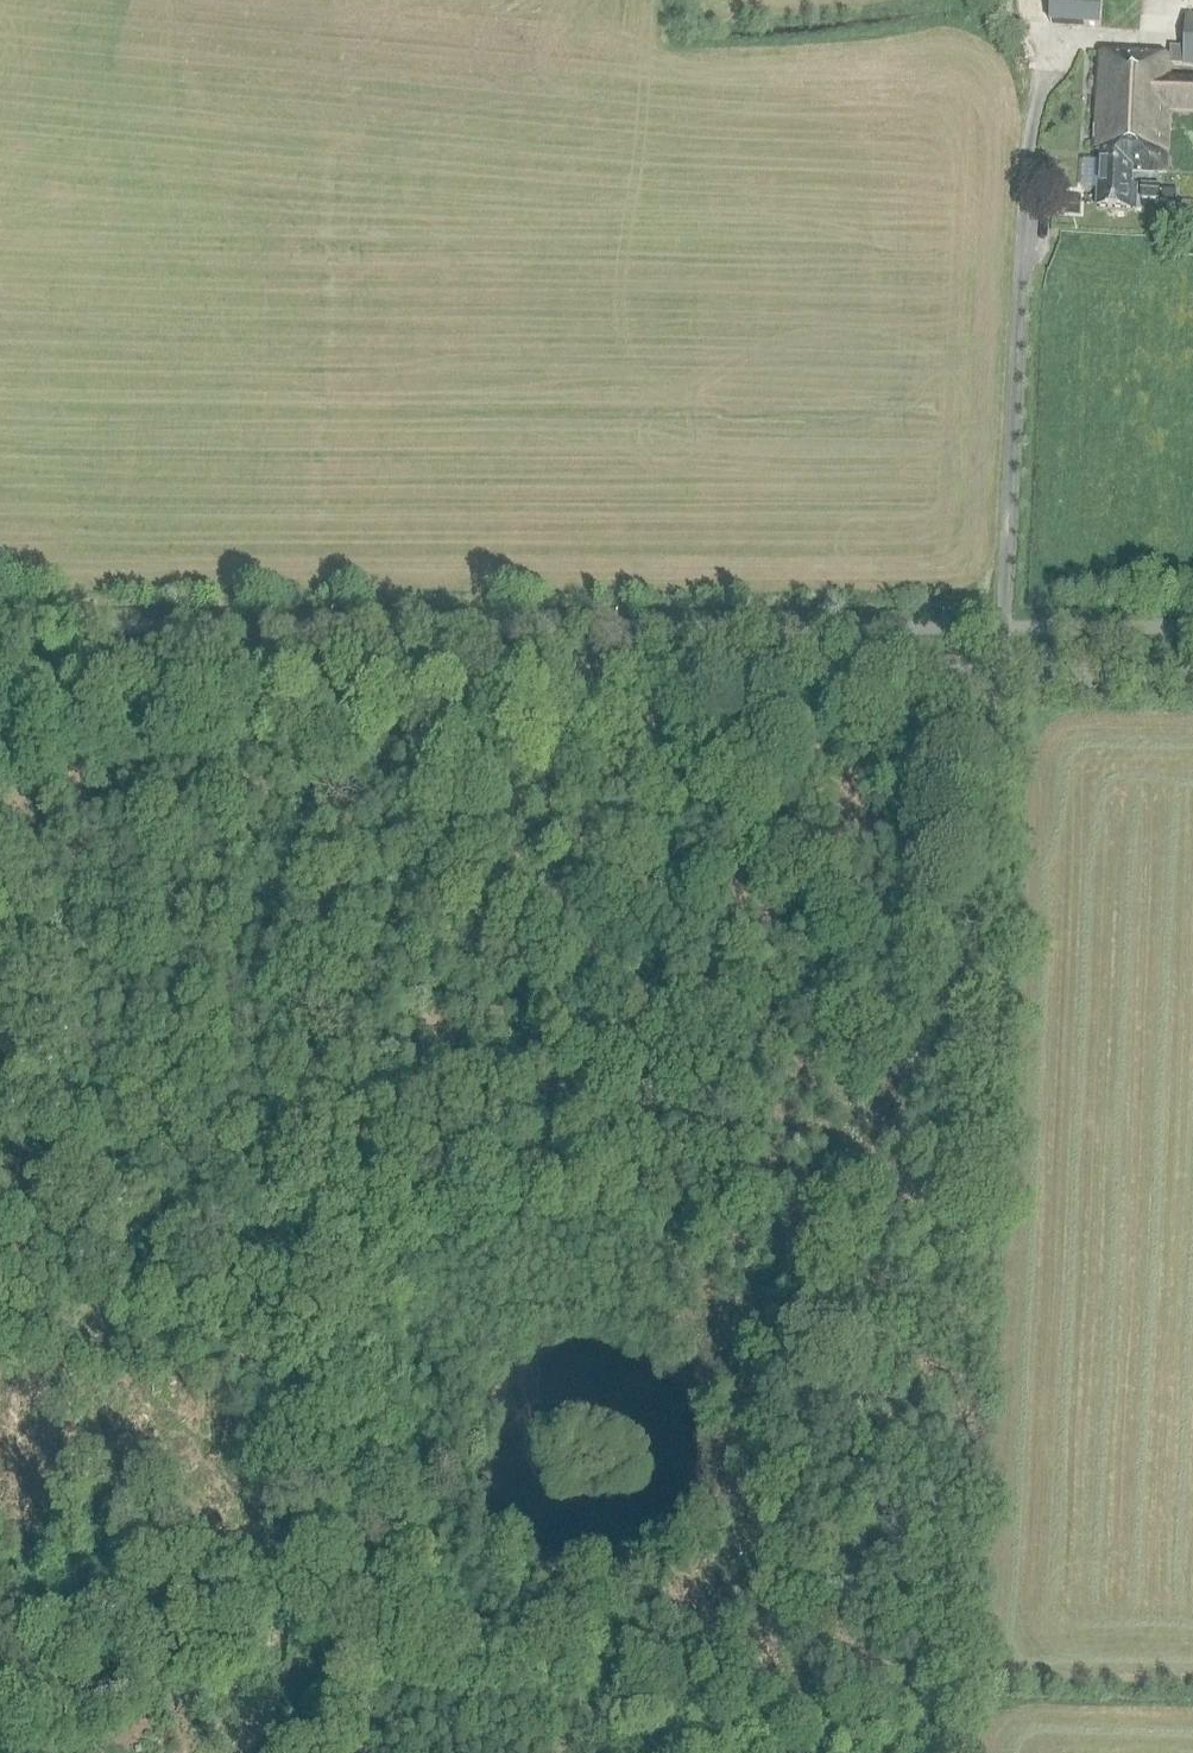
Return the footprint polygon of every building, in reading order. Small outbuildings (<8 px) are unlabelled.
[(1050,22),(1100,25),(1102,0),(1052,0),(1050,22)] [(1170,77),(1170,65),(1182,65),(1182,66),(1192,66),(1192,16),(1185,16),(1183,48),(1170,47),(1170,56),(1098,53),(1093,152),(1100,152),(1096,207),(1135,209),(1136,185),(1130,184),(1131,171),(1165,172),(1168,111),(1192,112),(1192,78),(1170,77)] [(1140,198),(1158,199),(1159,186),(1141,185),(1140,198)]
